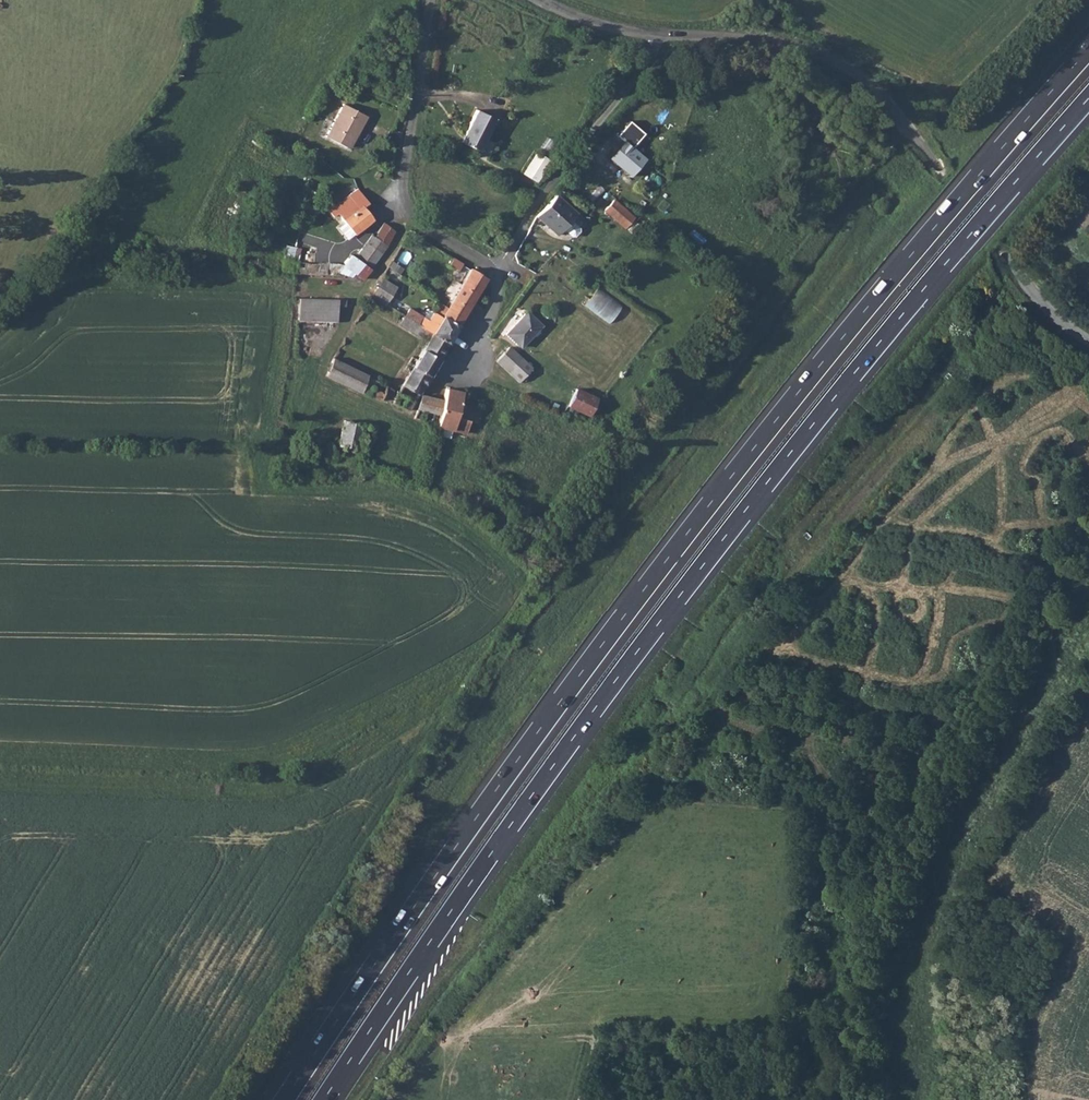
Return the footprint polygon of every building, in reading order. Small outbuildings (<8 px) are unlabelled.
[(344,103),(329,132),(327,135),(349,146),(351,141),(356,132),(358,133),(368,115),(344,103)] [(475,110),(460,139),(479,148),(494,119),(475,110)] [(351,141),(349,146),(351,147),(354,142),(358,133),(356,132),(351,141)] [(645,160),(624,142),(609,159),(631,178),(645,160)] [(540,182),(552,160),(536,151),(524,174),(540,182)] [(357,190),(328,212),(335,221),(338,217),(352,233),(372,218),(361,203),(364,200),(357,190)] [(554,194),(537,217),(547,226),(565,204),(554,194)] [(634,213),(612,197),(603,209),(625,225),(634,213)] [(565,204),(547,226),(558,236),(563,230),(572,237),(575,237),(579,232),(579,229),(570,222),(576,214),(565,204)] [(342,261),(363,278),(396,233),(383,223),(372,237),(369,235),(354,254),(351,251),(342,261)] [(286,259),(296,260),(297,246),(287,245),(286,259)] [(454,258),(451,266),(458,270),(447,294),(455,297),(470,266),(454,258)] [(494,284),(480,273),(450,320),(465,330),(494,284)] [(300,274),(299,297),(344,298),(346,275),(300,274)] [(399,290),(386,281),(377,294),(390,304),(399,290)] [(586,304),(610,323),(624,306),(600,287),(586,304)] [(344,298),(299,297),(298,305),(298,318),(336,318),(337,305),(344,305),(344,298)] [(524,310),(505,334),(522,348),(542,323),(524,310)] [(465,330),(450,320),(449,321),(441,315),(435,324),(429,319),(424,327),(453,348),(465,330)] [(453,348),(424,327),(411,318),(406,325),(434,345),(428,355),(442,364),(453,348)] [(507,348),(496,362),(519,383),(531,367),(507,348)] [(442,364),(428,355),(423,362),(418,358),(413,366),(432,379),(442,364)] [(344,380),(353,364),(338,356),(330,373),(344,380)] [(364,390),(372,376),(353,364),(344,380),(364,390)] [(432,379),(413,366),(411,369),(416,373),(408,386),(422,395),(432,379)] [(390,393),(392,388),(372,376),(364,390),(384,401),(390,393)] [(422,395),(408,386),(403,394),(397,405),(411,412),(422,395)] [(577,386),(567,405),(588,415),(597,396),(577,386)] [(443,412),(439,429),(466,438),(470,425),(479,428),(483,406),(476,404),(473,412),(461,408),(464,397),(449,392),(446,403),(443,412)] [(443,412),(446,403),(424,396),(416,420),(439,429),(443,412)] [(369,449),(376,428),(346,418),(339,439),(358,446),(369,449)] [(480,495),(470,507),(477,513),(487,501),(480,495)]
